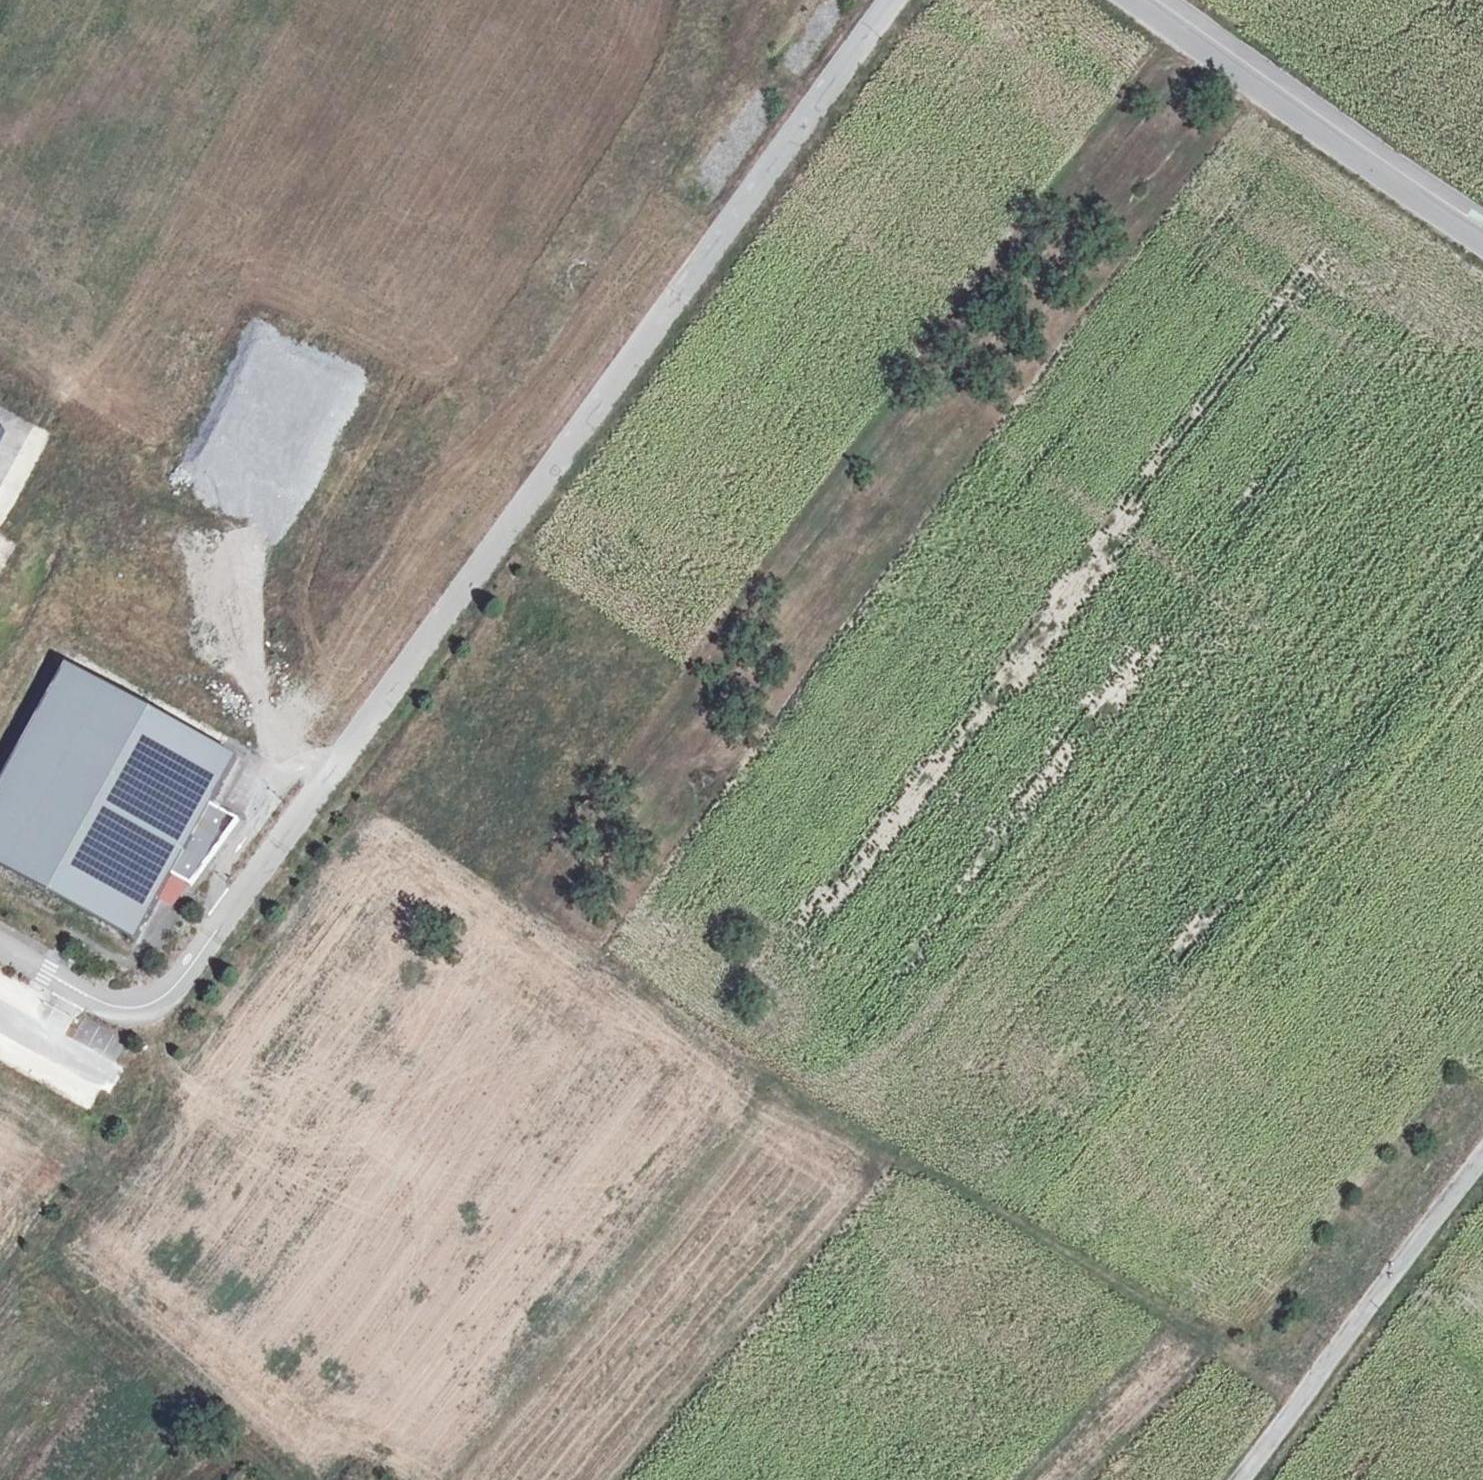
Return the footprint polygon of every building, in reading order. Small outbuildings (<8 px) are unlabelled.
[(229,754),(227,759),(72,674),(75,669),(68,665),(0,788),(0,862),(130,934),(127,939),(134,943),(158,899),(172,875),(190,886),(238,821),(210,806),(236,758),(229,754)] [(158,899),(173,908),(190,886),(172,875),(158,899)]
